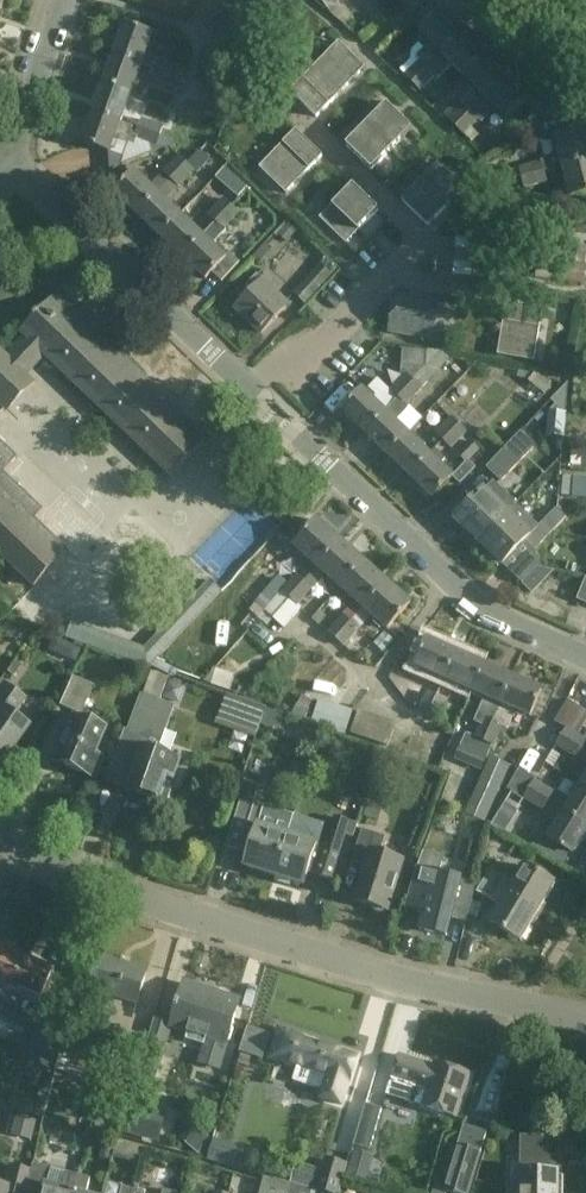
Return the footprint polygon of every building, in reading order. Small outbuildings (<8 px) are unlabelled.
[(239,6),(228,42),(257,51),(269,15),(239,6)] [(428,64),(462,30),(443,11),(421,33),(429,42),(418,53),(421,56),(428,64)] [(145,54),(149,45),(151,46),(154,36),(124,26),(114,55),(141,65),(145,54)] [(462,30),(428,64),(436,74),(439,77),(452,64),(463,76),(485,54),(462,30)] [(326,55),(352,80),(364,68),(338,42),(326,55)] [(485,54),(463,76),(473,87),(461,99),(464,102),(472,110),(507,76),(485,54)] [(141,65),(114,55),(103,84),(131,94),(137,77),(138,75),(141,65)] [(340,93),(352,80),(326,55),(314,67),(340,93)] [(428,64),(421,56),(400,77),(408,84),(412,80),(428,64)] [(160,71),(182,79),(185,69),(164,61),(160,71)] [(428,64),(412,80),(421,89),(436,74),(428,64)] [(340,93),(314,67),(302,79),(328,105),(340,93)] [(156,81),(178,89),(181,81),(182,79),(160,71),(156,81)] [(530,99),(507,76),(472,110),(478,116),(481,119),(493,107),(508,121),(530,99)] [(328,105),(302,79),(289,92),(315,117),(328,105)] [(131,94),(103,84),(93,113),(120,123),(131,94)] [(472,110),(464,102),(448,117),(457,126),(472,110)] [(388,107),(368,127),(380,138),(400,118),(388,107)] [(478,116),(472,110),(457,126),(463,132),(478,116)] [(160,138),(137,129),(120,123),(93,113),(82,143),(110,153),(112,168),(122,165),(175,143),(160,138)] [(137,129),(160,138),(165,124),(142,116),(137,129)] [(391,150),(412,130),(400,118),(380,138),(391,150)] [(359,159),(380,138),(368,127),(348,147),(359,159)] [(297,131),(285,143),(310,168),(322,156),(297,131)] [(562,165),(585,158),(585,131),(555,139),(558,151),(543,156),(541,158),(519,163),(522,175),(545,169),(562,165)] [(380,138),(359,159),(371,170),(391,150),(380,138)] [(273,155),(299,180),(310,168),(285,143),(273,155)] [(178,155),(163,172),(172,181),(187,164),(178,155)] [(299,180),(273,155),(262,167),(287,192),(299,180)] [(562,165),(571,200),(585,196),(585,158),(562,165)] [(179,188),(195,171),(187,164),(172,181),(179,188)] [(439,164),(427,176),(452,201),(464,189),(439,164)] [(545,169),(522,175),(524,186),(548,180),(545,169)] [(141,171),(139,174),(137,172),(115,195),(138,217),(160,193),(151,184),(147,180),(148,178),(141,171)] [(415,188),(440,213),(452,201),(427,176),(415,188)] [(354,187),(334,208),(346,220),(366,199),(354,187)] [(429,225),(440,213),(415,188),(403,200),(429,225)] [(138,217),(160,237),(182,213),(180,211),(181,209),(174,202),(172,204),(170,202),(168,200),(160,193),(138,217)] [(489,197),(479,196),(478,206),(488,207),(489,197)] [(216,224),(233,207),(224,199),(207,215),(216,224)] [(358,231),(378,211),(366,199),(346,220),(358,231)] [(358,231),(346,220),(334,208),(333,206),(321,218),(346,243),(358,231)] [(233,207),(216,224),(206,235),(183,259),(205,280),(212,273),(222,282),(239,263),(229,254),(228,256),(224,253),(225,252),(218,245),(217,246),(215,244),(214,243),(240,214),(233,207)] [(182,213),(160,237),(183,259),(206,235),(192,222),(193,221),(186,214),(184,215),(182,213)] [(289,221),(278,233),(286,241),(297,229),(289,221)] [(453,276),(472,277),(475,238),(456,237),(453,276)] [(537,259),(546,261),(585,265),(585,247),(538,242),(537,259)] [(262,249),(254,257),(259,263),(268,254),(262,249)] [(500,255),(476,253),(473,286),(492,289),(493,281),(498,282),(500,255)] [(325,256),(294,291),(308,303),(338,268),(325,256)] [(544,277),(585,282),(585,266),(585,265),(546,261),(544,277)] [(252,292),(235,310),(261,333),(288,304),(256,275),(246,286),(252,292)] [(396,294),(390,333),(433,340),(440,301),(396,294)] [(1,413),(3,415),(32,385),(24,378),(45,355),(172,475),(205,440),(56,298),(22,333),(28,339),(7,361),(0,355),(0,413),(1,413)] [(507,305),(504,322),(539,327),(542,310),(507,305)] [(537,345),(539,327),(504,322),(502,339),(537,345)] [(537,345),(502,339),(499,356),(534,362),(537,345)] [(403,374),(406,374),(413,381),(425,368),(426,353),(405,352),(404,365),(403,374)] [(436,377),(428,369),(412,386),(419,393),(436,377)] [(552,385),(536,372),(529,380),(545,393),(552,385)] [(412,386),(403,378),(390,390),(391,391),(400,399),(412,386)] [(566,415),(569,383),(552,402),(566,415)] [(419,393),(412,386),(400,399),(407,405),(419,393)] [(400,399),(391,391),(377,405),(371,399),(375,395),(367,388),(363,392),(362,391),(342,412),(366,435),(400,399)] [(407,405),(400,399),(366,435),(388,456),(408,434),(404,430),(408,425),(401,418),(410,408),(407,405)] [(443,440),(459,423),(451,415),(435,432),(443,440)] [(467,431),(459,423),(443,440),(451,448),(467,431)] [(412,430),(408,434),(388,456),(409,476),(429,454),(416,442),(420,438),(412,430)] [(525,456),(533,447),(520,435),(486,469),(500,483),(525,456)] [(435,448),(429,454),(409,476),(432,498),(449,480),(457,488),(476,469),(469,461),(480,450),(469,440),(456,454),(465,464),(455,474),(446,465),(443,467),(440,464),(446,458),(435,448)] [(34,586),(68,551),(35,519),(43,510),(28,496),(27,497),(2,473),(17,458),(0,441),(0,554),(34,586)] [(585,467),(585,445),(571,445),(571,467),(585,467)] [(562,494),(585,496),(585,477),(564,475),(562,494)] [(480,544),(508,514),(484,492),(456,522),(466,531),(464,534),(474,543),(477,541),(480,544)] [(516,505),(508,514),(480,544),(490,553),(488,556),(498,565),(500,562),(504,566),(527,540),(537,550),(567,517),(557,508),(540,527),(516,505)] [(317,568),(341,542),(318,521),(294,548),(317,568)] [(341,542),(317,568),(309,578),(293,596),(302,604),(327,576),(340,588),(363,561),(341,542)] [(363,561),(340,588),(365,610),(388,584),(363,561)] [(540,566),(524,584),(533,592),(554,569),(540,566)] [(289,583),(284,589),(293,596),(309,578),(300,571),(289,583)] [(72,622),(67,639),(149,669),(222,592),(210,580),(145,648),(72,622)] [(388,584),(365,610),(355,622),(339,639),(347,646),(372,617),(387,630),(410,603),(388,584)] [(284,589),(266,609),(275,617),(293,596),(284,589)] [(0,596),(0,611),(3,614),(11,605),(1,596),(0,596)] [(302,604),(293,596),(275,617),(284,624),(302,604)] [(322,609),(314,617),(322,624),(329,616),(322,609)] [(339,639),(355,622),(346,614),(331,631),(339,639)] [(395,642),(385,633),(374,644),(384,653),(395,642)] [(440,698),(459,654),(427,640),(415,668),(432,676),(426,691),(430,693),(440,698)] [(70,646),(65,659),(74,663),(80,649),(70,646)] [(459,654),(440,698),(450,702),(457,686),(474,693),(486,666),(459,654)] [(17,659),(9,670),(15,675),(24,664),(17,659)] [(515,678),(486,666),(474,693),(487,699),(478,721),(484,723),(494,728),(497,721),(515,678)] [(209,673),(202,681),(228,690),(233,674),(215,668),(212,674),(209,673)] [(159,804),(160,800),(168,802),(173,788),(169,786),(172,779),(175,780),(184,754),(161,746),(162,742),(175,707),(161,702),(171,676),(151,670),(143,696),(130,732),(127,731),(119,752),(142,760),(130,791),(130,793),(159,804)] [(84,715),(97,685),(76,676),(63,706),(84,715)] [(542,690),(515,678),(497,721),(512,728),(518,712),(530,717),(542,690)] [(4,765),(31,728),(14,716),(25,700),(5,685),(0,692),(0,763),(4,765)] [(440,698),(430,693),(421,713),(431,718),(440,698)] [(225,694),(217,719),(258,733),(261,723),(266,708),(225,694)] [(350,729),(356,709),(321,698),(315,718),(350,729)] [(450,702),(440,698),(431,718),(442,722),(450,702)] [(585,748),(585,736),(578,731),(585,717),(585,710),(569,700),(557,720),(569,727),(564,735),(585,748)] [(296,703),(292,712),(306,718),(309,708),(296,703)] [(266,708),(261,723),(275,727),(280,713),(266,708)] [(391,745),(397,729),(399,722),(361,709),(354,732),(391,745)] [(76,718),(56,762),(93,779),(102,759),(95,756),(106,732),(76,718)] [(494,728),(488,742),(495,745),(498,746),(504,733),(509,735),(512,728),(497,721),(494,728)] [(469,733),(463,746),(490,757),(495,745),(488,742),(478,737),(469,733)] [(564,735),(558,745),(577,756),(574,761),(585,768),(585,748),(564,735)] [(333,757),(341,753),(344,747),(341,740),(333,737),(325,741),(323,748),(325,754),(333,757)] [(490,757),(463,746),(458,758),(485,769),(490,757)] [(533,790),(539,780),(540,778),(522,767),(509,789),(527,799),(533,790)] [(503,778),(484,770),(471,801),(490,809),(503,778)] [(558,791),(539,780),(533,790),(552,801),(558,791)] [(582,783),(580,786),(578,785),(573,793),(575,794),(566,810),(585,822),(585,786),(582,783)] [(533,790),(527,799),(546,811),(552,801),(533,790)] [(363,816),(378,820),(383,806),(367,802),(363,816)] [(273,877),(286,836),(248,824),(253,808),(240,803),(225,849),(248,857),(244,868),(273,877)] [(492,826),(505,834),(518,811),(505,803),(492,826)] [(576,853),(585,836),(585,823),(566,811),(557,825),(555,823),(550,832),(552,834),(550,838),(540,832),(531,846),(567,868),(576,853)] [(292,816),(286,836),(273,877),(304,887),(308,875),(330,882),(344,837),(353,840),(358,827),(335,819),(326,849),(315,846),(321,825),(292,816)] [(362,827),(351,859),(365,864),(353,898),(385,909),(402,860),(380,852),(386,836),(362,827)] [(447,937),(451,919),(460,880),(439,874),(438,874),(442,856),(423,852),(417,869),(408,903),(420,906),(418,913),(424,915),(420,930),(447,937)] [(547,858),(540,869),(562,883),(569,872),(547,858)] [(514,883),(492,869),(485,880),(540,912),(557,884),(525,865),(514,883)] [(540,912),(485,880),(479,890),(502,904),(490,922),(522,942),(540,912)] [(27,957),(1,945),(0,948),(0,988),(0,1018),(27,957)] [(0,1018),(0,1019),(0,1036),(8,1039),(7,1042),(12,1044),(18,1030),(11,1027),(18,1011),(39,1020),(43,1009),(38,1004),(54,968),(27,957),(0,1018)] [(100,959),(87,1001),(108,1007),(111,997),(139,1005),(149,974),(100,959)] [(175,1022),(173,1028),(227,1044),(240,1000),(185,984),(175,1022)] [(128,1064),(126,1072),(156,1081),(168,1043),(173,1028),(175,1022),(158,1017),(152,1038),(143,1068),(128,1064)] [(59,1023),(40,1019),(30,1068),(49,1072),(59,1023)] [(109,1025),(98,1063),(126,1072),(128,1064),(143,1068),(152,1038),(109,1025)] [(271,1034),(249,1027),(241,1053),(263,1059),(271,1034)] [(279,1030),(270,1059),(295,1067),(295,1065),(328,1076),(321,1099),(342,1106),(358,1058),(340,1052),(341,1051),(322,1045),(322,1046),(304,1040),(304,1038),(279,1030)] [(228,1048),(206,1041),(199,1065),(221,1071),(228,1048)] [(251,1058),(241,1055),(239,1063),(248,1066),(251,1058)] [(400,1056),(388,1096),(457,1118),(471,1076),(434,1064),(433,1067),(400,1056)] [(106,1069),(72,1058),(67,1072),(102,1083),(106,1069)] [(16,1098),(13,1109),(44,1117),(50,1092),(41,1090),(36,1107),(27,1105),(28,1101),(16,1098)] [(366,1104),(355,1144),(372,1149),(384,1110),(366,1104)] [(121,1105),(114,1132),(159,1142),(168,1111),(159,1108),(157,1114),(121,1105)] [(16,1117),(12,1134),(31,1138),(35,1121),(16,1117)] [(115,1147),(103,1144),(101,1153),(112,1156),(115,1147)] [(131,1145),(127,1157),(142,1161),(145,1149),(131,1145)] [(462,1147),(460,1146),(448,1190),(457,1192),(470,1192),(482,1152),(462,1147)] [(355,1152),(349,1172),(367,1177),(372,1157),(355,1152)] [(565,1176),(560,1176),(560,1172),(559,1172),(559,1155),(521,1155),(521,1173),(519,1173),(519,1192),(564,1192),(565,1176)] [(315,1190),(325,1192),(340,1192),(344,1180),(348,1164),(333,1160),(329,1173),(298,1164),(293,1183),(315,1190)] [(26,1192),(74,1192),(78,1175),(69,1173),(65,1187),(47,1183),(51,1167),(34,1162),(31,1171),(26,1192)] [(78,1175),(74,1192),(88,1192),(95,1165),(82,1162),(78,1175)] [(31,1171),(13,1167),(7,1188),(0,1186),(0,1192),(26,1192),(31,1171)] [(272,1188),(289,1192),(291,1183),(275,1178),(272,1188)] [(292,1185),(289,1192),(314,1192),(315,1190),(293,1183),(292,1183),(292,1185)]
